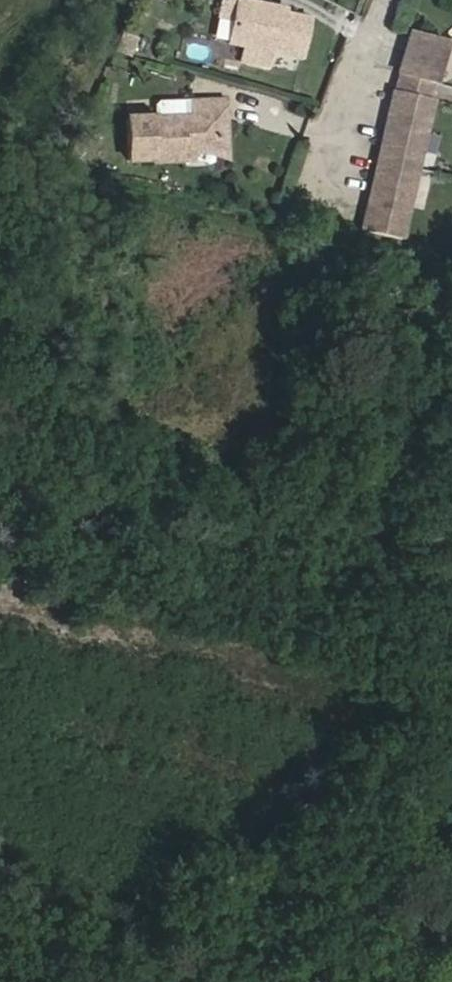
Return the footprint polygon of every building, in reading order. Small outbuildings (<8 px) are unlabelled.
[(252,10),(240,9),(236,30),(245,23),(249,24),(252,10)] [(249,24),(245,23),(236,30),(233,53),(250,56),(247,71),(274,75),(276,60),(306,64),(312,24),(277,19),(277,14),(252,10),(249,24)] [(416,84),(437,89),(448,49),(411,39),(401,80),(416,84)] [(423,160),(442,90),(437,89),(416,84),(402,80),(384,149),(423,160)] [(185,134),(146,136),(149,181),(179,179),(179,171),(202,170),(218,156),(217,129),(227,128),(226,115),(184,117),(185,134)] [(185,134),(184,117),(145,119),(146,136),(185,134)] [(179,171),(179,179),(229,176),(227,128),(217,129),(218,156),(202,170),(179,171)] [(124,182),(149,181),(146,136),(121,137),(124,182)] [(405,229),(423,160),(384,149),(366,219),(405,229)]
